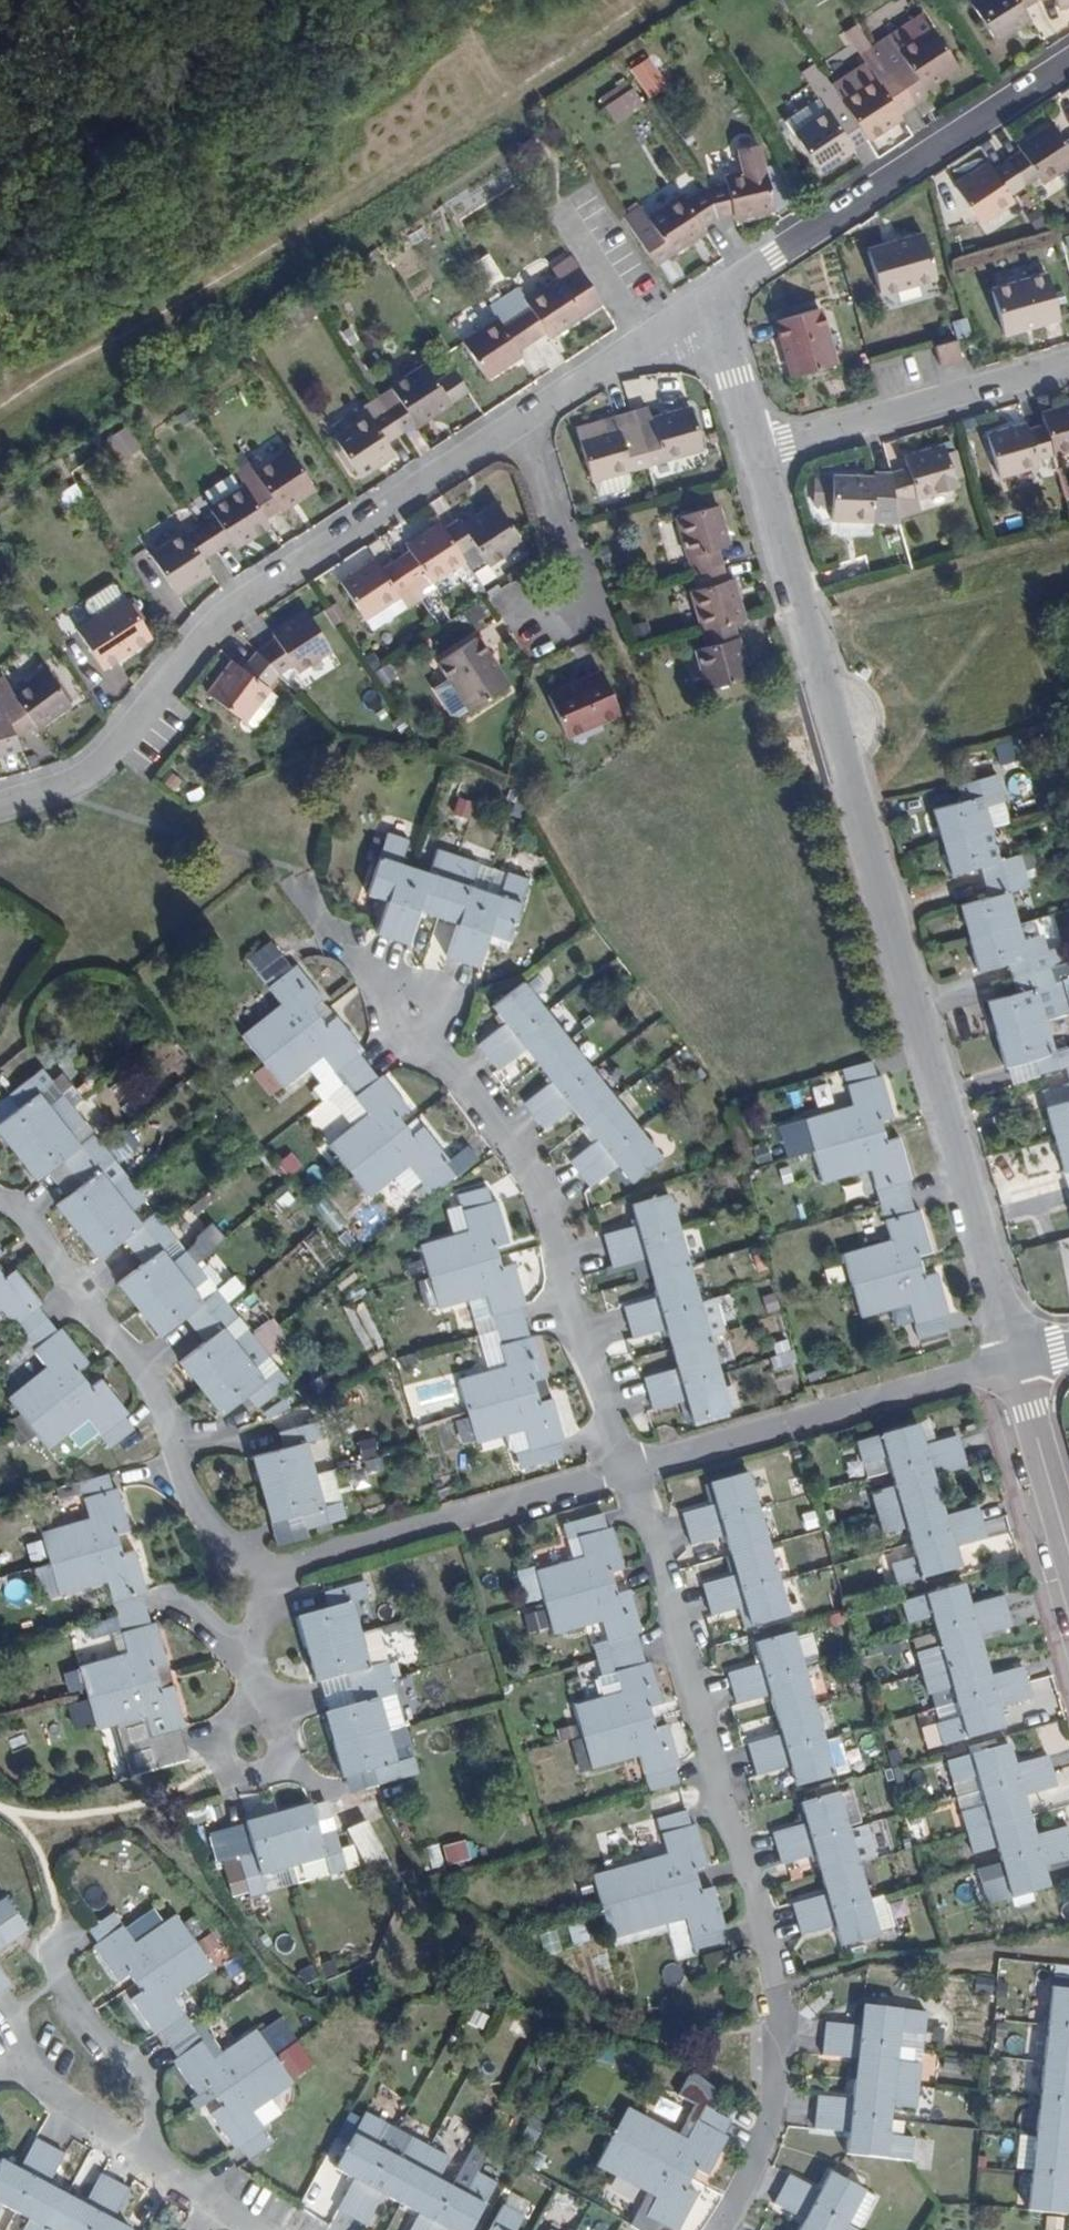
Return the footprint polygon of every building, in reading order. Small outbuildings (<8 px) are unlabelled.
[(1031,0),(975,0),(969,4),(992,39),(1026,16),(1021,7),(1031,0)] [(907,96),(919,87),(954,65),(931,28),(897,49),(903,61),(890,70),(907,96)] [(841,102),(864,139),(899,115),(893,105),(907,96),(890,70),(841,102)] [(816,169),(864,139),(841,102),(821,74),(807,83),(826,112),(793,133),(816,169)] [(631,78),(616,88),(625,101),(640,92),(631,78)] [(907,96),(913,105),(926,97),(919,87),(907,96)] [(616,88),(610,91),(619,106),(625,101),(616,88)] [(899,115),(913,105),(907,96),(893,105),(899,115)] [(1005,159),(1022,186),(1036,177),(1040,182),(1068,163),(1068,150),(1052,123),(1017,145),(1020,150),(1005,159)] [(703,187),(714,216),(729,212),(731,217),(770,208),(753,143),(731,148),(737,171),(720,175),(720,183),(703,187)] [(1022,186),(1005,159),(992,168),(989,164),(954,186),(978,222),(1012,200),(1009,195),(1022,186)] [(700,224),(714,216),(703,187),(682,199),(679,193),(628,226),(652,262),(704,229),(700,224)] [(922,235),(866,251),(878,293),(934,276),(922,235)] [(513,288),(501,296),(530,341),(543,333),(547,336),(581,313),(557,278),(550,268),(534,278),(541,288),(522,301),(513,288)] [(1045,274),(989,291),(1001,331),(1057,316),(1045,274)] [(530,341),(501,296),(486,307),(494,319),(460,343),(483,377),(519,355),(516,350),(530,341)] [(818,308),(776,320),(792,375),(834,364),(818,308)] [(955,340),(933,347),(938,366),(960,360),(955,340)] [(424,366),(375,397),(382,407),(398,432),(467,389),(454,370),(434,381),(424,366)] [(629,409),(645,463),(701,447),(688,405),(650,416),(646,404),(629,409)] [(1040,414),(1043,424),(1052,455),(1068,450),(1068,406),(1040,414)] [(398,432),(382,407),(333,439),(355,474),(390,451),(385,443),(399,434),(398,432)] [(592,479),(645,463),(629,409),(603,417),(603,420),(574,429),(589,479),(592,479)] [(1052,455),(1043,424),(1029,429),(1028,423),(988,434),(999,476),(1038,465),(1039,459),(1052,455)] [(912,498),(956,486),(954,478),(945,445),(904,456),(906,466),(891,471),(895,503),(898,516),(915,511),(912,498)] [(956,450),(947,452),(954,478),(963,476),(956,450)] [(261,483),(247,493),(264,519),(311,487),(288,451),(255,472),(261,483)] [(628,480),(624,469),(592,479),(596,495),(625,486),(628,480)] [(873,503),(895,503),(891,471),(873,471),(873,478),(832,477),(831,519),(873,520),(873,503)] [(210,513),(196,522),(214,550),(228,541),(231,546),(266,523),(264,519),(247,493),(242,486),(207,509),(210,513)] [(690,572),(720,564),(716,547),(727,545),(716,506),(676,519),(690,572)] [(455,521),(442,529),(462,560),(467,568),(481,560),(484,564),(519,542),(495,507),(461,528),(455,521)] [(214,550),(196,522),(147,554),(172,592),(206,570),(201,560),(214,550)] [(409,550),(394,559),(412,587),(420,598),(434,590),(429,582),(462,560),(442,529),(438,523),(405,545),(409,550)] [(412,587),(394,559),(378,568),(373,559),(338,581),(370,631),(420,598),(412,587)] [(690,591),(700,630),(731,623),(744,619),(733,580),(725,581),(720,564),(690,572),(695,589),(690,591)] [(81,605),(89,618),(120,599),(112,585),(106,583),(82,598),(81,605)] [(79,635),(59,647),(82,684),(102,671),(99,665),(146,634),(122,598),(120,599),(89,618),(75,628),(79,635)] [(255,651),(276,674),(290,664),(294,671),(330,648),(305,611),(270,634),(274,639),(255,651)] [(731,623),(700,630),(705,647),(695,649),(706,690),(747,677),(731,623)] [(438,662),(469,711),(507,688),(475,637),(438,662)] [(266,687),(276,674),(255,651),(241,668),(231,661),(205,695),(247,724),(270,696),(274,692),(266,687)] [(0,682),(0,708),(14,737),(30,725),(33,728),(66,704),(43,670),(9,693),(2,681),(0,682)] [(602,673),(548,696),(566,734),(618,711),(602,673)] [(270,696),(247,724),(256,731),(261,730),(279,707),(278,702),(270,696)] [(0,708),(0,742),(14,737),(0,708)] [(19,747),(14,737),(0,742),(0,753),(19,747)] [(942,843),(991,828),(1009,824),(1000,790),(1001,790),(996,773),(957,784),(961,801),(933,809),(942,843)] [(1000,860),(991,828),(942,843),(950,875),(981,866),(984,881),(1024,870),(1020,854),(1000,860)] [(388,899),(377,933),(393,938),(417,867),(402,862),(408,838),(388,831),(367,892),(388,899)] [(417,867),(393,938),(407,944),(419,909),(437,916),(458,855),(438,848),(429,871),(417,867)] [(1035,850),(1020,854),(1024,870),(1040,865),(1035,850)] [(494,867),(458,855),(437,916),(458,923),(446,956),(462,961),(494,867)] [(1024,870),(1029,885),(1044,881),(1040,865),(1024,870)] [(494,867),(462,961),(477,966),(485,942),(488,933),(509,939),(529,879),(494,867)] [(1029,885),(1024,870),(984,881),(988,896),(958,904),(968,938),(1019,922),(1009,890),(1029,885)] [(1028,955),(1019,922),(968,938),(976,969),(1007,962),(1012,978),(1051,966),(1047,950),(1028,955)] [(509,939),(488,933),(485,942),(505,948),(509,939)] [(243,1032),(263,1059),(320,1016),(314,1007),(324,1000),(325,999),(298,964),(294,968),(271,938),(246,958),(281,1003),(243,1032)] [(1051,966),(1012,978),(1015,992),(985,1001),(994,1034),(1046,1020),(1065,1014),(1056,983),(1068,980),(1068,967),(1067,962),(1051,966)] [(1015,992),(1012,978),(981,985),(985,1001),(1015,992)] [(486,1053),(546,1009),(524,980),(492,1005),(503,1021),(477,1041),(486,1053)] [(330,1008),(324,1000),(314,1007),(320,1016),(330,1008)] [(336,1016),(330,1008),(320,1016),(327,1024),(336,1016)] [(570,1039),(546,1009),(486,1053),(497,1068),(524,1047),(536,1062),(570,1039)] [(320,1016),(263,1059),(283,1085),(323,1055),(346,1085),(370,1066),(361,1053),(365,1050),(338,1015),(336,1016),(327,1024),(320,1016)] [(1046,1020),(994,1034),(1003,1066),(1034,1059),(1039,1074),(1067,1066),(1068,1066),(1068,1048),(1054,1052),(1046,1020)] [(592,1069),(570,1039),(536,1062),(549,1080),(523,1100),(532,1113),(592,1069)] [(806,1120),(814,1152),(887,1132),(883,1122),(894,1119),(884,1077),(877,1078),(872,1062),(842,1070),(854,1106),(806,1120)] [(370,1066),(346,1085),(332,1095),(354,1124),(329,1144),(349,1170),(407,1126),(400,1117),(411,1109),(385,1076),(381,1079),(370,1066)] [(614,1098),(592,1069),(532,1113),(543,1126),(570,1106),(583,1123),(614,1098)] [(10,1095),(19,1108),(0,1123),(0,1134),(15,1153),(72,1108),(82,1100),(72,1086),(61,1095),(50,1082),(41,1070),(10,1095)] [(50,1082),(61,1095),(72,1086),(61,1073),(50,1082)] [(1047,1106),(1068,1099),(1068,1084),(1043,1092),(1047,1106)] [(0,1103),(0,1123),(19,1108),(10,1095),(0,1103)] [(637,1128),(614,1098),(583,1123),(596,1139),(592,1142),(568,1160),(578,1173),(637,1128)] [(1047,1106),(1056,1139),(1068,1135),(1068,1099),(1047,1106)] [(72,1108),(15,1153),(36,1179),(60,1160),(70,1173),(103,1147),(92,1134),(79,1145),(69,1133),(83,1122),(72,1108)] [(92,1134),(83,1122),(69,1133),(79,1145),(92,1134)] [(578,1126),(592,1142),(596,1139),(583,1123),(578,1126)] [(407,1126),(349,1170),(368,1195),(408,1165),(421,1183),(409,1192),(419,1205),(431,1196),(457,1176),(447,1164),(451,1161),(424,1126),(414,1135),(407,1126)] [(660,1158),(637,1128),(578,1173),(589,1186),(612,1169),(616,1166),(627,1180),(629,1181),(660,1158)] [(887,1132),(814,1152),(823,1181),(871,1168),(881,1205),(911,1197),(906,1182),(912,1180),(900,1139),(890,1141),(887,1132)] [(1056,1139),(1065,1170),(1068,1168),(1068,1135),(1056,1139)] [(103,1147),(70,1173),(80,1185),(66,1196),(55,1204),(78,1232),(134,1187),(124,1174),(110,1184),(101,1172),(114,1161),(103,1147)] [(451,1161),(447,1164),(457,1176),(475,1163),(465,1150),(451,1161)] [(70,1173),(60,1160),(46,1171),(56,1184),(70,1173)] [(616,1166),(612,1169),(623,1183),(627,1180),(616,1166)] [(80,1185),(70,1173),(56,1184),(66,1196),(80,1185)] [(134,1187),(78,1232),(98,1257),(123,1237),(133,1250),(165,1224),(155,1211),(141,1223),(131,1210),(145,1199),(134,1187)] [(429,1275),(499,1257),(496,1247),(509,1243),(497,1201),(491,1202),(487,1187),(459,1194),(469,1230),(420,1244),(429,1275)] [(605,1233),(609,1249),(680,1230),(670,1193),(632,1204),(637,1223),(605,1233)] [(911,1197),(881,1205),(892,1240),(844,1253),(853,1286),(924,1266),(921,1255),(932,1252),(921,1211),(916,1211),(911,1197)] [(165,1224),(133,1250),(142,1261),(117,1281),(140,1310),(197,1264),(186,1250),(172,1261),(163,1249),(177,1238),(165,1224)] [(680,1230),(609,1249),(613,1265),(620,1263),(647,1256),(653,1275),(690,1265),(680,1230)] [(653,1275),(647,1256),(620,1263),(621,1270),(636,1266),(640,1279),(653,1275)] [(501,1267),(499,1257),(429,1275),(438,1305),(467,1297),(478,1335),(525,1322),(522,1307),(527,1304),(515,1264),(501,1267)] [(197,1264),(140,1310),(160,1335),(186,1315),(196,1329),(228,1304),(217,1291),(205,1301),(194,1288),(207,1277),(197,1264)] [(690,1265),(653,1275),(659,1296),(625,1305),(630,1321),(700,1302),(690,1265)] [(0,1269),(0,1308),(2,1307),(25,1337),(50,1318),(40,1305),(44,1301),(16,1266),(5,1275),(0,1269)] [(924,1266),(853,1286),(861,1314),(910,1301),(919,1337),(949,1328),(943,1314),(949,1312),(939,1273),(927,1275),(924,1266)] [(720,1296),(700,1302),(710,1336),(729,1330),(720,1296)] [(431,1298),(420,1301),(422,1309),(434,1306),(431,1298)] [(700,1302),(630,1321),(634,1337),(668,1328),(673,1347),(710,1336),(700,1302)] [(228,1304),(196,1329),(205,1340),(180,1360),(202,1387),(259,1342),(248,1329),(234,1340),(224,1327),(238,1316),(228,1304)] [(59,1329),(50,1318),(25,1337),(48,1366),(7,1397),(17,1410),(2,1422),(12,1435),(27,1423),(86,1377),(79,1369),(89,1360),(63,1326),(59,1329)] [(531,1320),(525,1322),(529,1339),(536,1338),(531,1320)] [(529,1339),(525,1322),(478,1335),(488,1371),(459,1379),(467,1410),(536,1391),(533,1383),(547,1379),(536,1338),(529,1339)] [(710,1336),(673,1347),(679,1366),(646,1376),(650,1392),(721,1372),(710,1336)] [(259,1342),(202,1387),(223,1413),(248,1393),(259,1406),(290,1381),(280,1368),(267,1378),(257,1366),(270,1355),(259,1342)] [(421,1349),(408,1353),(410,1361),(422,1358),(421,1349)] [(721,1372),(650,1392),(654,1407),(681,1400),(687,1398),(693,1419),(694,1420),(731,1409),(721,1372)] [(86,1377),(27,1423),(12,1435),(22,1447),(37,1435),(48,1448),(68,1432),(81,1448),(101,1432),(113,1447),(137,1428),(126,1414),(130,1412),(103,1377),(92,1385),(86,1377)] [(549,1388),(547,1379),(533,1383),(536,1391),(549,1388)] [(536,1391),(467,1410),(475,1440),(503,1432),(525,1426),(530,1447),(517,1451),(520,1468),(563,1456),(560,1442),(564,1439),(552,1400),(540,1403),(536,1391)] [(687,1398),(681,1400),(687,1420),(693,1419),(687,1398)] [(252,1455),(262,1488),(313,1474),(304,1442),(323,1436),(318,1419),(279,1431),(284,1446),(252,1455)] [(887,1458),(891,1471),(961,1451),(956,1435),(924,1443),(918,1425),(856,1443),(864,1464),(887,1458)] [(507,1448),(517,1451),(530,1447),(525,1426),(503,1432),(507,1448)] [(961,1451),(891,1471),(896,1487),(871,1494),(877,1516),(939,1498),(933,1477),(965,1467),(961,1451)] [(41,1531),(50,1562),(120,1543),(118,1533),(129,1530),(118,1487),(113,1488),(108,1472),(78,1480),(56,1486),(60,1502),(83,1496),(89,1517),(41,1531)] [(687,1526),(758,1507),(748,1472),(711,1482),(711,1484),(716,1501),(710,1503),(683,1510),(687,1526)] [(313,1474),(262,1488),(271,1520),(302,1512),(306,1527),(345,1516),(341,1499),(322,1505),(313,1474)] [(711,1484),(705,1485),(710,1503),(716,1501),(711,1484)] [(939,1498),(877,1516),(883,1538),(908,1531),(911,1543),(982,1524),(977,1507),(944,1516),(939,1498)] [(768,1542),(758,1507),(687,1526),(692,1543),(720,1535),(726,1533),(731,1554),(768,1542)] [(278,1544),(309,1536),(302,1512),(271,1520),(278,1544)] [(526,1576),(534,1608),(545,1605),(619,1585),(616,1574),(627,1571),(616,1529),(610,1529),(605,1514),(567,1524),(571,1540),(580,1538),(587,1560),(526,1576)] [(982,1524),(911,1543),(916,1559),(892,1565),(898,1587),(959,1570),(953,1548),(986,1539),(982,1524)] [(731,1554),(726,1533),(720,1535),(725,1555),(731,1554)] [(778,1578),(768,1542),(731,1554),(737,1572),(730,1574),(703,1582),(707,1598),(778,1578)] [(120,1543),(50,1562),(58,1592),(106,1578),(116,1615),(147,1606),(143,1592),(147,1591),(135,1549),(123,1552),(120,1543)] [(737,1572),(731,1554),(725,1555),(730,1574),(737,1572)] [(789,1615),(778,1578),(707,1598),(712,1614),(740,1606),(745,1605),(752,1625),(789,1615)] [(299,1614),(309,1649),(359,1634),(350,1601),(368,1595),(364,1579),(325,1590),(329,1606),(299,1614)] [(936,1631),(1006,1612),(1002,1596),(969,1604),(963,1584),(901,1601),(909,1624),(932,1617),(936,1631)] [(612,1657),(644,1649),(640,1634),(645,1632),(633,1592),(621,1595),(619,1585),(545,1605),(553,1634),(603,1620),(612,1657)] [(745,1605),(740,1606),(746,1626),(752,1625),(745,1605)] [(147,1606),(116,1615),(127,1652),(80,1665),(88,1696),(157,1678),(154,1667),(168,1663),(157,1621),(152,1623),(147,1606)] [(1011,1627),(1006,1612),(936,1631),(940,1646),(916,1652),(922,1674),(984,1656),(979,1636),(1011,1627)] [(348,1673),(352,1687),(391,1677),(386,1659),(378,1629),(359,1634),(309,1649),(318,1681),(321,1680),(348,1673)] [(732,1686),(803,1666),(793,1629),(756,1639),(761,1659),(727,1669),(732,1686)] [(583,1738),(656,1718),(653,1709),(665,1706),(654,1664),(648,1665),(644,1649),(612,1657),(622,1693),(574,1707),(583,1738)] [(988,1675),(984,1656),(922,1674),(928,1695),(953,1688),(956,1701),(1026,1682),(1022,1667),(988,1675)] [(168,1663),(154,1667),(157,1678),(171,1674),(168,1663)] [(776,1714),(813,1703),(803,1666),(732,1686),(737,1702),(771,1693),(776,1714)] [(325,1694),(352,1687),(348,1673),(321,1680),(325,1694)] [(171,1674),(157,1678),(160,1689),(174,1685),(171,1674)] [(326,1711),(335,1743),(385,1730),(377,1699),(394,1695),(396,1694),(391,1677),(352,1687),(357,1703),(330,1710),(326,1711)] [(157,1678),(88,1696),(97,1727),(112,1722),(127,1777),(190,1760),(181,1727),(186,1726),(174,1685),(160,1689),(157,1678)] [(1032,1699),(1026,1682),(956,1701),(960,1716),(936,1723),(944,1746),(1004,1728),(998,1707),(1032,1699)] [(325,1694),(330,1710),(357,1703),(352,1687),(325,1694)] [(377,1699),(385,1730),(389,1729),(402,1726),(394,1695),(377,1699)] [(823,1738),(813,1703),(776,1714),(782,1732),(749,1742),(753,1757),(823,1738)] [(658,1728),(656,1718),(583,1738),(591,1767),(639,1755),(650,1792),(680,1783),(676,1767),(682,1766),(670,1726),(658,1728)] [(375,1768),(379,1784),(418,1773),(414,1757),(396,1761),(389,1729),(385,1730),(335,1743),(344,1777),(350,1775),(375,1768)] [(837,1734),(823,1738),(753,1757),(757,1774),(785,1766),(792,1764),(797,1785),(847,1771),(837,1734)] [(981,1789),(1052,1770),(1047,1755),(1014,1764),(1008,1743),(947,1761),(953,1783),(977,1776),(981,1789)] [(792,1787),(797,1785),(792,1764),(785,1766),(792,1787)] [(353,1790),(379,1784),(375,1768),(350,1775),(353,1790)] [(1056,1786),(1052,1770),(981,1789),(985,1804),(962,1810),(967,1832),(1030,1814),(1025,1795),(1056,1786)] [(977,1776),(953,1783),(958,1796),(981,1789),(977,1776)] [(773,1832),(777,1847),(850,1828),(862,1823),(852,1787),(801,1801),(807,1822),(773,1832)] [(981,1789),(958,1796),(962,1810),(985,1804),(981,1789)] [(315,1810),(313,1804),(281,1812),(295,1864),(326,1856),(332,1874),(348,1870),(338,1831),(323,1835),(315,1810)] [(330,1807),(315,1810),(323,1835),(338,1831),(330,1807)] [(627,1901),(701,1882),(697,1870),(709,1866),(697,1824),(692,1825),(687,1809),(657,1816),(667,1855),(618,1868),(627,1901)] [(295,1864),(281,1812),(247,1821),(248,1827),(255,1852),(240,1857),(250,1896),(268,1891),(263,1872),(295,1864)] [(1030,1814),(967,1832),(973,1853),(998,1846),(1001,1860),(1068,1842),(1068,1831),(1068,1825),(1035,1835),(1030,1814)] [(370,1823),(351,1831),(368,1868),(386,1860),(370,1823)] [(255,1852),(248,1827),(215,1836),(222,1862),(240,1857),(255,1852)] [(815,1854),(821,1874),(859,1863),(850,1828),(777,1847),(781,1862),(815,1854)] [(1001,1860),(1006,1876),(982,1883),(988,1904),(1049,1886),(1044,1867),(1068,1859),(1068,1842),(1001,1860)] [(463,1852),(444,1857),(448,1874),(468,1869),(463,1852)] [(859,1863),(821,1874),(826,1893),(794,1901),(798,1918),(869,1899),(859,1863)] [(703,1891),(701,1882),(627,1901),(635,1930),(685,1917),(694,1953),(724,1945),(721,1931),(726,1928),(715,1888),(703,1891)] [(869,1899),(798,1918),(802,1934),(837,1926),(842,1946),(879,1935),(878,1931),(892,1927),(883,1895),(869,1899)] [(28,1929),(6,1897),(0,1901),(0,1948),(28,1929)] [(217,1920),(208,1906),(198,1913),(208,1926),(217,1920)] [(146,1907),(121,1923),(136,1943),(159,1927),(146,1907)] [(94,1946),(93,1947),(118,1981),(131,1973),(136,1980),(193,1942),(176,1916),(159,1927),(136,1943),(121,1923),(113,1912),(88,1928),(96,1940),(94,1946)] [(222,1948),(233,1942),(224,1929),(214,1935),(222,1948)] [(193,1942),(136,1980),(142,1990),(131,1998),(155,2034),(160,2031),(168,2042),(193,2027),(172,1996),(213,1968),(193,1942)] [(711,1977),(733,1971),(727,1950),(706,1955),(707,1965),(711,1977)] [(701,1980),(711,1977),(707,1965),(697,1968),(701,1980)] [(987,1980),(970,1978),(969,1991),(986,1992),(987,1980)] [(1048,2024),(1068,2027),(1068,1990),(1052,1989),(1048,2024)] [(823,2037),(922,2048),(925,2012),(863,2003),(862,2024),(825,2020),(823,2037)] [(1043,2062),(1068,2065),(1068,2027),(1048,2024),(1043,2062)] [(193,2027),(168,2042),(179,2057),(175,2061),(197,2096),(210,2087),(215,2095),(274,2056),(256,2029),(215,2058),(193,2027)] [(854,2078),(917,2085),(922,2048),(823,2037),(822,2053),(856,2058),(854,2078)] [(292,2082),(274,2056),(215,2095),(222,2105),(211,2113),(235,2149),(239,2146),(249,2159),(274,2142),(251,2110),(292,2082)] [(1038,2098),(1068,2102),(1068,2065),(1043,2062),(1038,2098)] [(915,2108),(917,2085),(854,2078),(852,2099),(817,2095),(816,2110),(889,2118),(891,2105),(915,2108)] [(1038,2098),(1034,2134),(1068,2139),(1068,2102),(1038,2098)] [(642,2117),(627,2146),(691,2181),(697,2170),(709,2175),(727,2138),(724,2136),(730,2120),(705,2107),(686,2139),(642,2117)] [(887,2134),(889,2118),(816,2110),(814,2127),(848,2131),(847,2152),(910,2159),(912,2137),(887,2134)] [(337,2209),(350,2216),(385,2151),(396,2129),(365,2112),(335,2167),(353,2177),(337,2209)] [(1034,2134),(1018,2132),(1015,2164),(1032,2167),(1031,2171),(1068,2175),(1068,2139),(1034,2134)] [(385,2151),(350,2216),(366,2225),(382,2194),(399,2203),(431,2147),(411,2136),(398,2158),(385,2151)] [(48,2146),(34,2138),(17,2169),(0,2159),(0,2205),(1,2203),(13,2209),(48,2146)] [(48,2146),(13,2209),(27,2217),(21,2229),(45,2229),(64,2193),(47,2184),(62,2154),(48,2146)] [(627,2146),(613,2173),(656,2197),(638,2229),(640,2229),(680,2229),(697,2196),(686,2189),(691,2181),(627,2146)] [(399,2203),(418,2213),(410,2229),(429,2229),(451,2188),(437,2181),(449,2157),(431,2147),(399,2203)] [(462,2168),(451,2188),(463,2194),(474,2175),(462,2168)] [(1031,2171),(1026,2210),(1066,2214),(1068,2192),(1068,2175),(1031,2171)] [(64,2193),(45,2229),(86,2229),(113,2179),(101,2172),(84,2203),(64,2193)] [(429,2229),(470,2229),(495,2182),(476,2172),(474,2175),(463,2194),(451,2188),(429,2229)] [(783,2190),(847,2224),(864,2191),(833,2172),(822,2191),(790,2174),(783,2190)] [(113,2179),(86,2229),(129,2229),(131,2228),(113,2218),(127,2187),(113,2179)] [(847,2224),(783,2190),(775,2204),(805,2220),(800,2229),(859,2229),(847,2224)] [(509,2192),(503,2204),(522,2215),(528,2203),(509,2192)] [(522,2215),(503,2204),(488,2229),(514,2229),(522,2215)]
